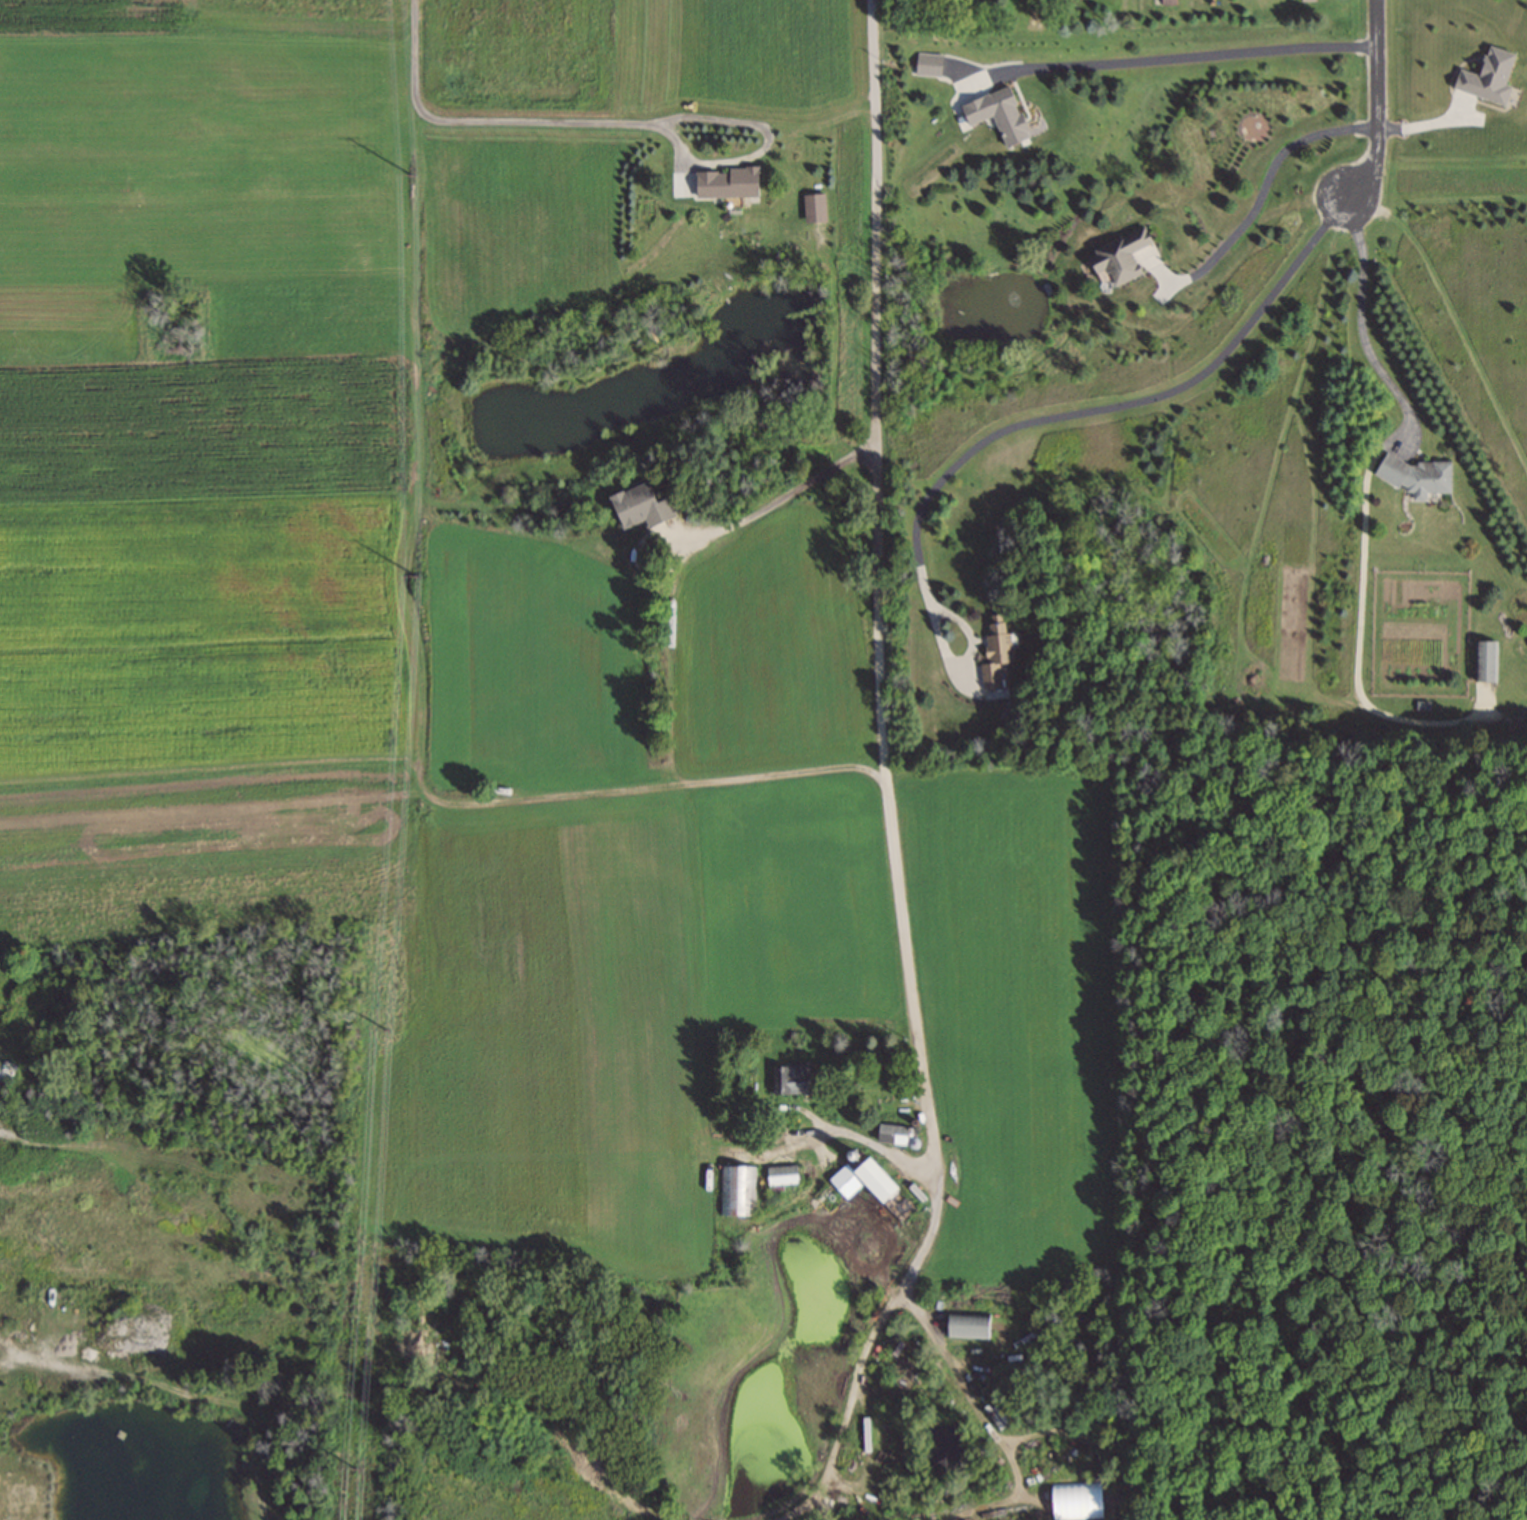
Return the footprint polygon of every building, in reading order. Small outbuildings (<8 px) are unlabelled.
[(757,199),(757,171),(695,171),(695,199),(757,199)] [(825,196),(803,197),(804,224),(826,223),(825,196)] [(1085,254),(1094,276),(1105,271),(1112,288),(1140,276),(1131,254),(1151,245),(1144,229),(1085,254)] [(1450,463),(1379,463),(1379,487),(1412,487),(1412,503),(1426,503),(1426,495),(1450,495),(1450,463)] [(675,519),(667,500),(655,505),(647,484),(609,498),(621,531),(645,522),(648,529),(675,519)] [(1010,663),(1007,615),(986,617),(989,664),(981,665),(983,691),(1001,690),(999,664),(1010,663)] [(1496,682),(1496,641),(1476,641),(1476,682),(1496,682)] [(810,1096),(810,1065),(772,1065),(772,1096),(810,1096)] [(878,1145),(908,1145),(908,1127),(878,1127),(878,1145)] [(852,1173),(882,1204),(898,1189),(868,1158),(852,1173)] [(756,1167),(722,1167),(722,1217),(756,1217),(756,1167)] [(797,1167),(767,1168),(768,1187),(798,1186),(797,1167)] [(812,1199),(829,1216),(855,1190),(847,1181),(852,1177),(843,1168),(812,1199)] [(947,1339),(988,1339),(988,1314),(947,1314),(947,1339)] [(1006,1426),(999,1406),(988,1410),(996,1430),(1006,1426)] [(1099,1519),(1098,1485),(1051,1486),(1051,1519),(1058,1519),(1099,1519)]
